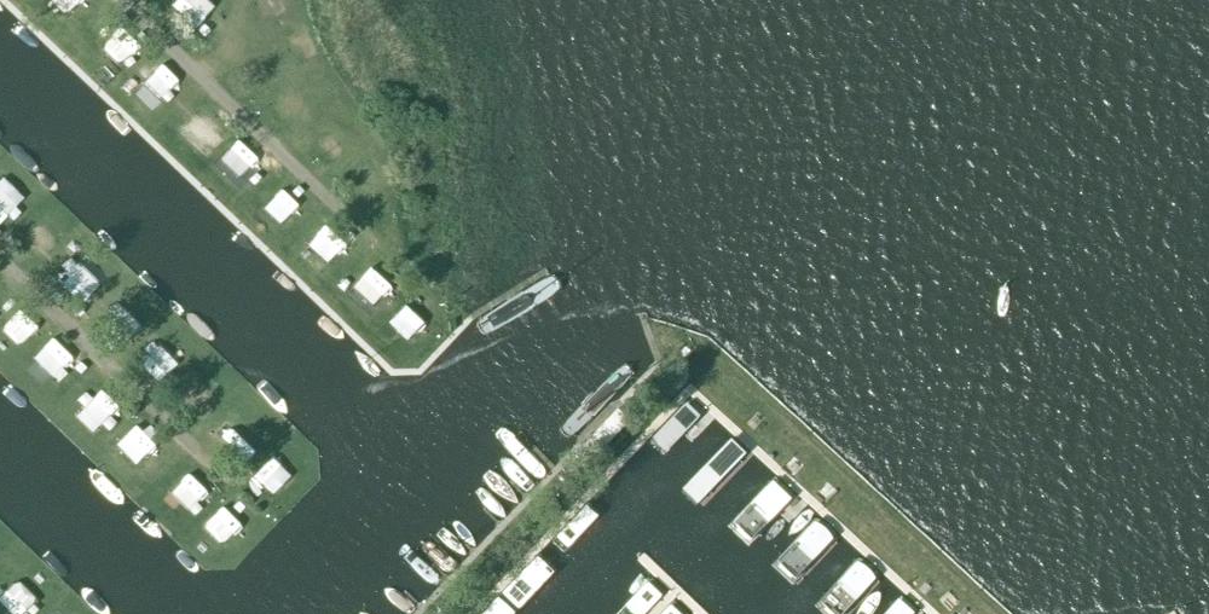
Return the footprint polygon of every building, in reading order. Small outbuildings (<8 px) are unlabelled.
[(126,29),(108,46),(124,65),(143,48),(126,29)] [(328,264),(346,244),(324,225),(306,245),(328,264)] [(376,267),(348,292),(369,314),(396,288),(376,267)] [(20,308),(2,328),(21,345),(39,325),(20,308)] [(217,430),(237,452),(259,433),(238,410),(217,430)] [(258,477),(278,498),(298,479),(278,458),(258,477)] [(204,525),(223,545),(243,525),(224,505),(204,525)]
